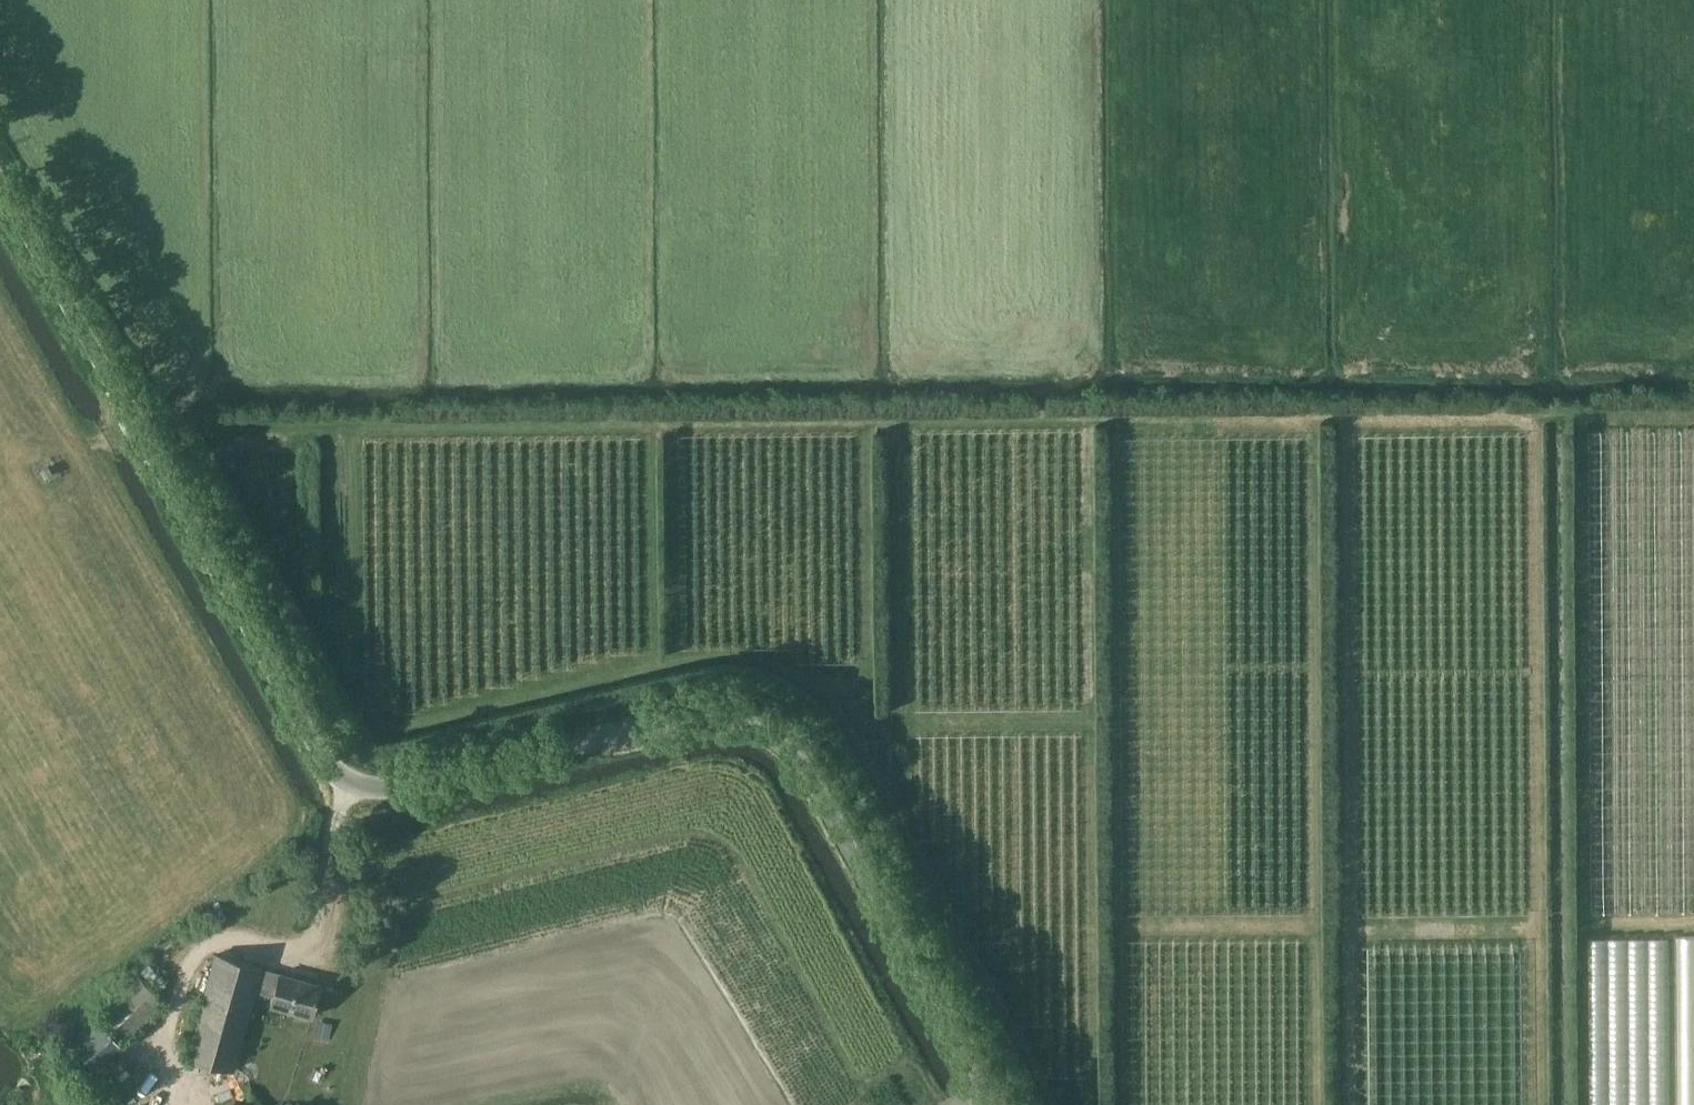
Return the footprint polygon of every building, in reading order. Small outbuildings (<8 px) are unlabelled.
[(1671,428),(1671,449),(1693,449),(1692,516),(1693,517),(1693,428),(1671,428)] [(46,477),(52,473),(48,466),(42,471),(46,477)] [(1593,908),(1693,908),(1693,731),(1692,731),(1692,782),(1686,765),(1674,765),(1674,804),(1661,765),(1646,765),(1646,812),(1624,745),(1630,744),(1618,731),(1618,748),(1601,729),(1592,737),(1593,908)] [(1683,935),(1683,946),(1693,946),(1693,935),(1683,935)] [(312,1016),(320,985),(279,974),(279,975),(262,970),(263,968),(215,955),(187,1056),(235,1069),(256,990),(274,995),(271,1005),(312,1016)] [(123,1039),(164,1003),(141,976),(100,1012),(123,1039)] [(72,1037),(95,1063),(119,1042),(96,1016),(72,1037)]
